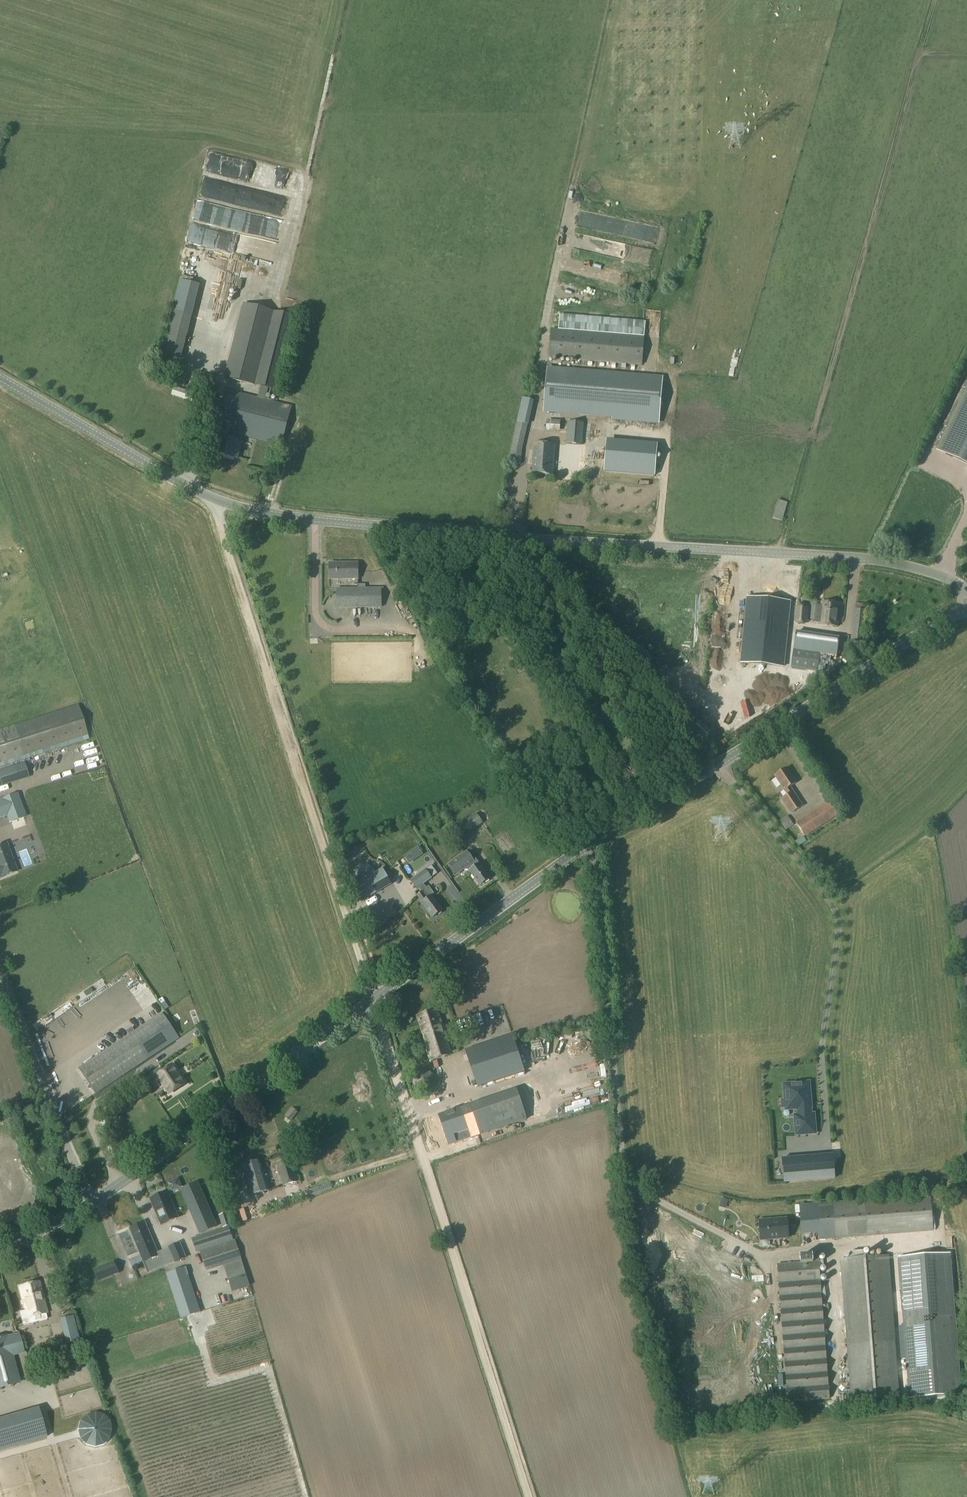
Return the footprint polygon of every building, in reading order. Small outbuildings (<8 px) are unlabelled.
[(202,238),(200,249),(271,260),(274,240),(188,227),(186,240),(194,242),(195,237),(202,238)] [(206,256),(194,315),(207,318),(219,259),(206,256)] [(230,298),(233,270),(220,269),(217,297),(230,298)] [(273,313),(243,305),(223,379),(255,387),(273,313)] [(172,310),(157,372),(181,378),(185,361),(181,360),(192,315),(172,310)] [(273,313),(255,387),(276,393),(295,318),(273,313)] [(560,316),(558,331),(551,330),(548,358),(641,365),(645,323),(560,316)] [(546,386),(544,411),(612,416),(611,419),(658,423),(662,380),(615,376),(547,370),(546,386)] [(966,383),(963,389),(965,390),(947,428),(945,428),(942,434),(943,435),(940,442),(938,441),(935,449),(936,450),(966,466),(966,383)] [(173,392),(171,396),(194,404),(196,400),(197,395),(174,388),(173,392)] [(217,437),(213,453),(237,459),(241,443),(240,443),(242,436),(282,446),(291,407),(225,390),(215,429),(219,430),(218,437),(217,437)] [(522,399),(517,423),(527,426),(529,426),(534,402),(522,399)] [(563,433),(563,421),(542,420),(542,432),(563,433)] [(568,422),(566,442),(582,444),(584,424),(568,422)] [(511,451),(510,463),(520,464),(521,453),(527,426),(517,423),(511,451)] [(618,473),(621,443),(606,442),(604,472),(618,473)] [(534,445),(532,474),(552,476),(555,446),(534,445)] [(778,501),(773,519),(783,522),(788,504),(778,501)] [(329,564),(329,580),(358,580),(358,564),(329,564)] [(381,589),(336,589),(337,609),(381,609),(381,589)] [(784,667),(790,601),(749,597),(742,663),(784,667)] [(817,607),(815,623),(819,623),(819,625),(825,625),(832,627),(838,627),(840,605),(835,604),(828,604),(822,603),(821,607),(817,607)] [(795,609),(794,621),(798,625),(803,626),(804,625),(806,624),(807,623),(808,618),(809,609),(807,606),(806,605),(804,605),(800,605),(799,605),(798,605),(796,607),(795,609)] [(337,638),(348,638),(347,625),(337,626),(337,638)] [(794,651),(791,668),(808,671),(818,672),(820,654),(821,652),(838,654),(839,643),(840,639),(797,632),(796,637),(794,645),(794,649),(794,651)] [(0,730),(0,767),(88,739),(77,706),(0,730)] [(0,772),(0,787),(18,781),(19,781),(14,767),(14,768),(0,772)] [(787,769),(775,777),(788,796),(782,800),(791,814),(802,807),(791,787),(796,784),(787,769)] [(18,794),(0,800),(0,819),(7,816),(9,824),(26,818),(18,794)] [(831,802),(797,824),(806,837),(840,815),(831,802)] [(476,814),(457,828),(463,837),(482,823),(476,814)] [(775,821),(779,832),(788,828),(784,818),(775,821)] [(12,841),(8,825),(0,827),(0,835),(2,843),(12,841)] [(18,872),(7,843),(0,846),(0,878),(18,872)] [(467,853),(449,866),(455,874),(465,866),(470,873),(480,886),(490,879),(480,865),(478,865),(475,860),(473,862),(467,853)] [(372,869),(354,879),(357,884),(356,885),(364,899),(390,884),(382,870),(375,874),(372,869)] [(426,870),(411,881),(417,890),(419,888),(422,893),(417,896),(422,903),(421,904),(432,919),(442,911),(432,898),(435,895),(429,887),(427,889),(424,885),(432,879),(426,870)] [(139,1008),(151,1001),(143,988),(131,995),(139,1008)] [(124,1007),(117,1010),(120,1018),(127,1015),(124,1007)] [(437,1011),(418,1017),(432,1061),(451,1055),(437,1011)] [(162,1013),(78,1069),(96,1095),(180,1039),(162,1013)] [(512,1036),(466,1051),(478,1088),(524,1072),(512,1036)] [(157,1071),(150,1075),(158,1087),(162,1084),(169,1095),(185,1084),(172,1066),(159,1075),(157,1071)] [(420,1070),(412,1080),(416,1090),(427,1092),(435,1083),(432,1072),(420,1070)] [(785,1099),(781,1100),(781,1108),(786,1108),(786,1109),(801,1108),(802,1116),(795,1116),(796,1134),(814,1133),(813,1115),(810,1115),(809,1107),(810,1107),(808,1083),(796,1084),(796,1082),(788,1083),(788,1085),(784,1085),(785,1099)] [(468,1106),(423,1122),(433,1152),(479,1136),(468,1106)] [(832,1155),(782,1159),(784,1182),(834,1179),(832,1155)] [(290,1160),(277,1164),(284,1187),(297,1183),(290,1160)] [(260,1162),(244,1167),(252,1196),(268,1191),(260,1162)] [(159,1167),(162,1175),(170,1171),(167,1163),(159,1167)] [(318,1169),(302,1174),(304,1180),(320,1175),(318,1169)] [(164,1182),(168,1192),(178,1188),(173,1178),(164,1182)] [(196,1184),(182,1190),(201,1234),(216,1228),(196,1184)] [(292,1186),(282,1190),(284,1196),(295,1191),(292,1186)] [(306,1198),(316,1196),(314,1189),(305,1191),(306,1198)] [(167,1193),(150,1200),(161,1226),(178,1219),(167,1193)] [(930,1195),(800,1206),(802,1235),(818,1234),(819,1241),(933,1232),(930,1195)] [(227,1214),(219,1217),(223,1228),(231,1226),(227,1214)] [(787,1219),(759,1221),(760,1241),(788,1239),(787,1219)] [(145,1223),(129,1230),(144,1264),(152,1260),(155,1268),(184,1256),(180,1245),(164,1251),(158,1254),(145,1223)] [(229,1229),(192,1241),(196,1253),(199,1252),(206,1272),(241,1260),(235,1240),(233,1241),(229,1229)] [(800,1263),(777,1265),(787,1403),(829,1400),(818,1256),(800,1257),(800,1263)] [(888,1256),(840,1260),(851,1402),(899,1398),(888,1256)] [(961,1396),(952,1257),(899,1260),(907,1400),(961,1396)] [(241,1261),(223,1266),(228,1280),(245,1274),(241,1261)] [(114,1262),(96,1270),(101,1282),(119,1274),(114,1262)] [(185,1268),(166,1275),(181,1320),(200,1314),(185,1268)] [(40,1282),(19,1287),(27,1319),(47,1314),(40,1282)] [(61,1344),(70,1344),(70,1319),(60,1319),(61,1344)] [(0,1339),(0,1388),(19,1383),(11,1356),(23,1353),(18,1335),(6,1338),(6,1337),(0,1339)] [(779,1389),(778,1377),(770,1378),(771,1390),(779,1389)] [(0,1419),(0,1451),(46,1437),(38,1408),(0,1419)]
